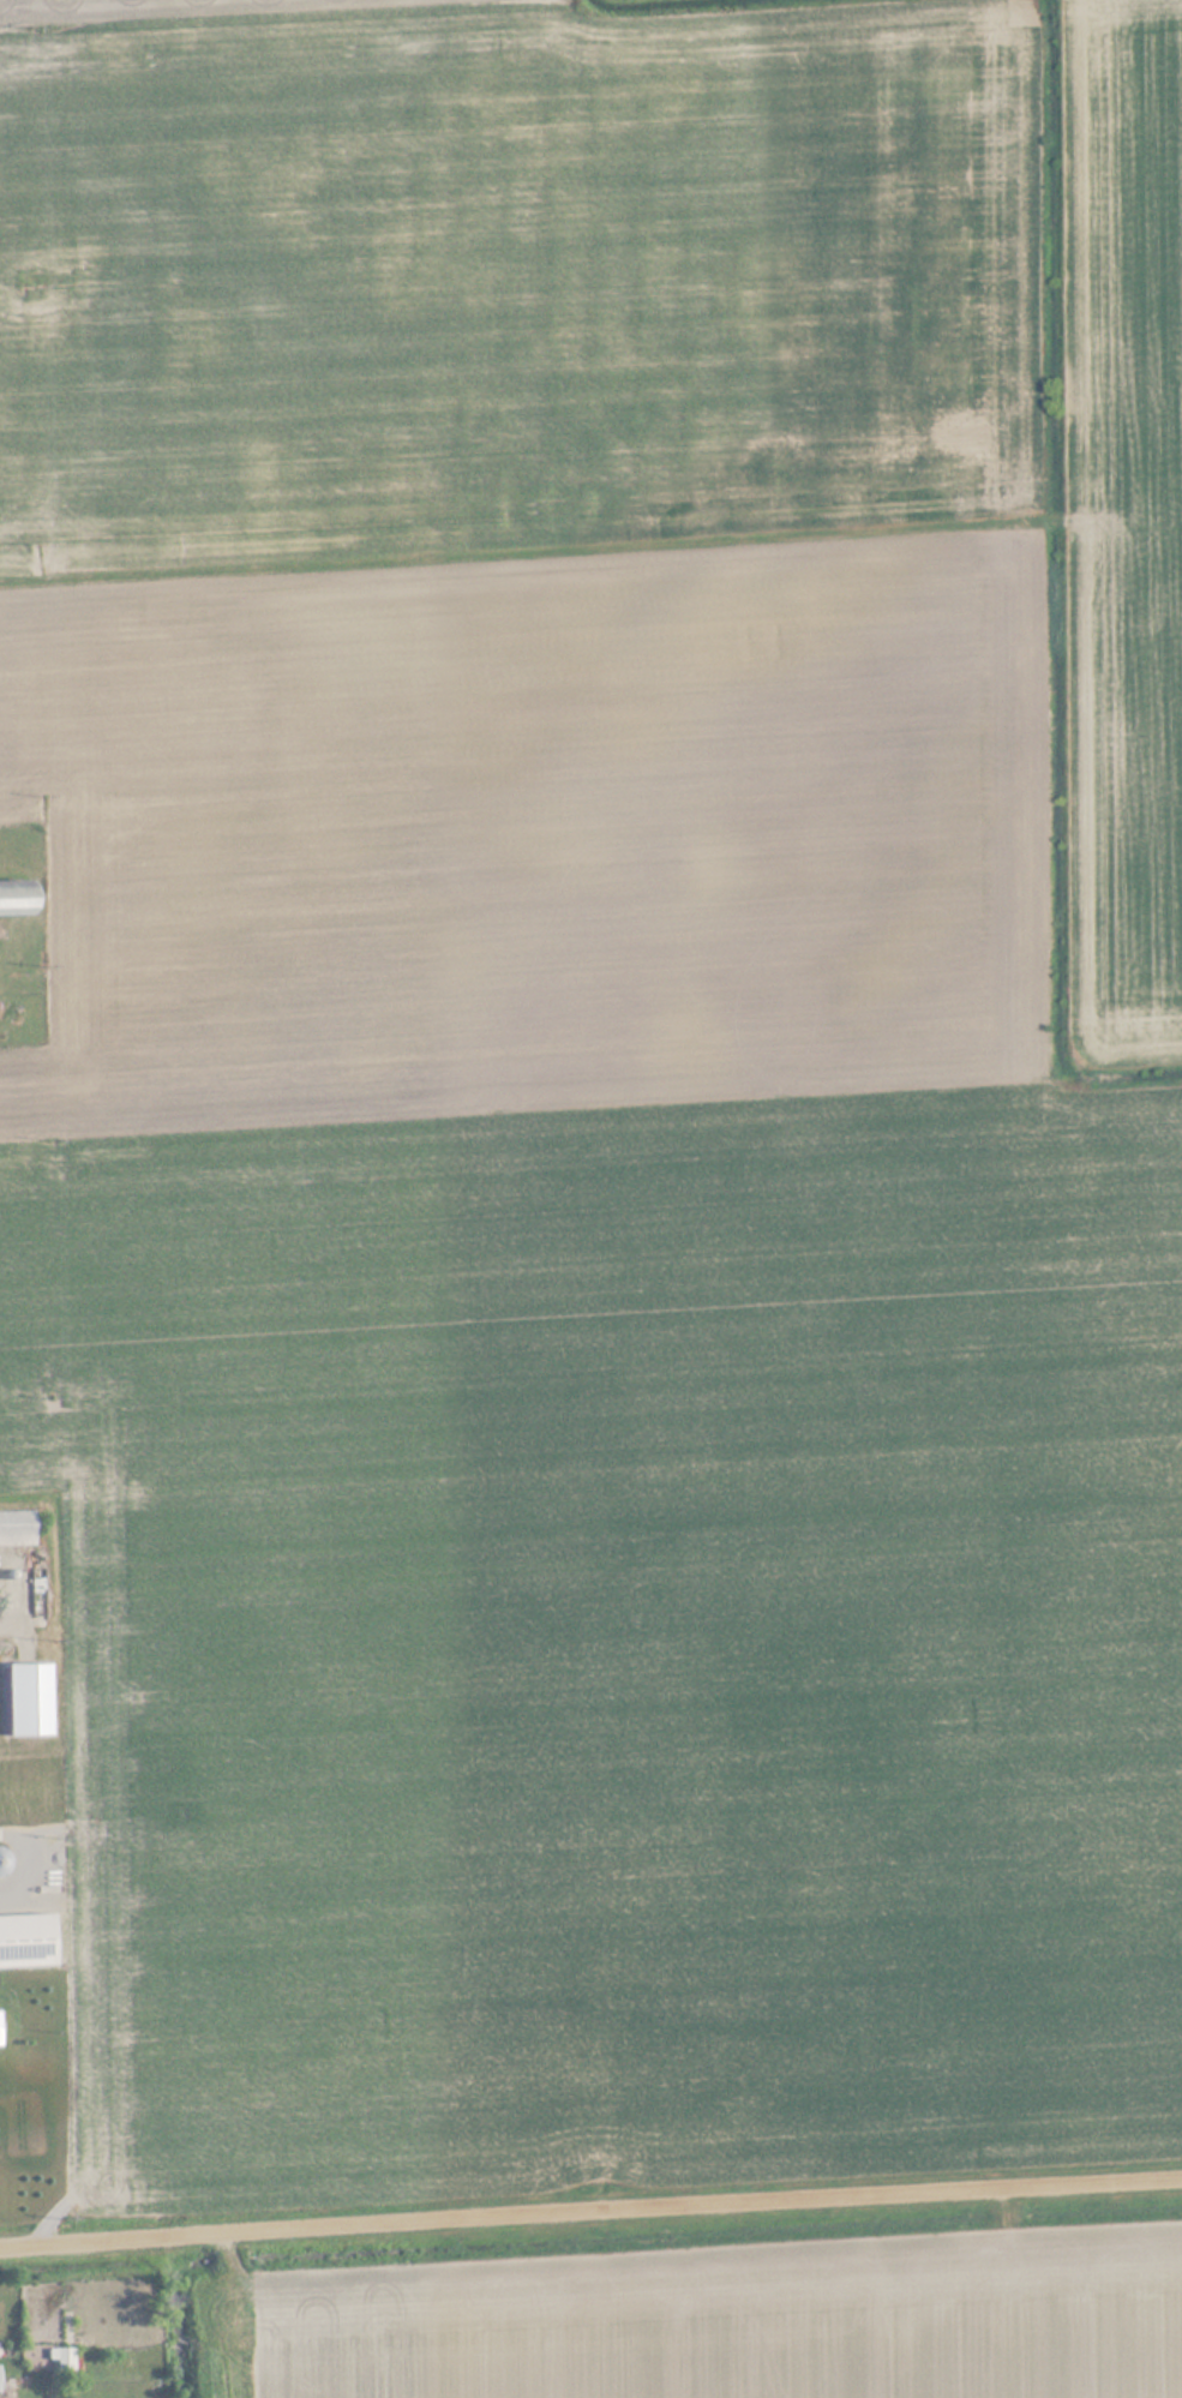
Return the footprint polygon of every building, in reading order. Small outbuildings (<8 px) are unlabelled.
[(0,883),(0,918),(31,918),(31,883),(0,883)] [(33,1545),(32,1511),(0,1511),(0,1545),(33,1545)] [(5,1662),(5,1735),(49,1735),(49,1662),(5,1662)] [(52,1914),(0,1915),(0,1968),(53,1966),(52,1914)] [(73,2369),(73,2347),(47,2347),(47,2369),(73,2369)]
